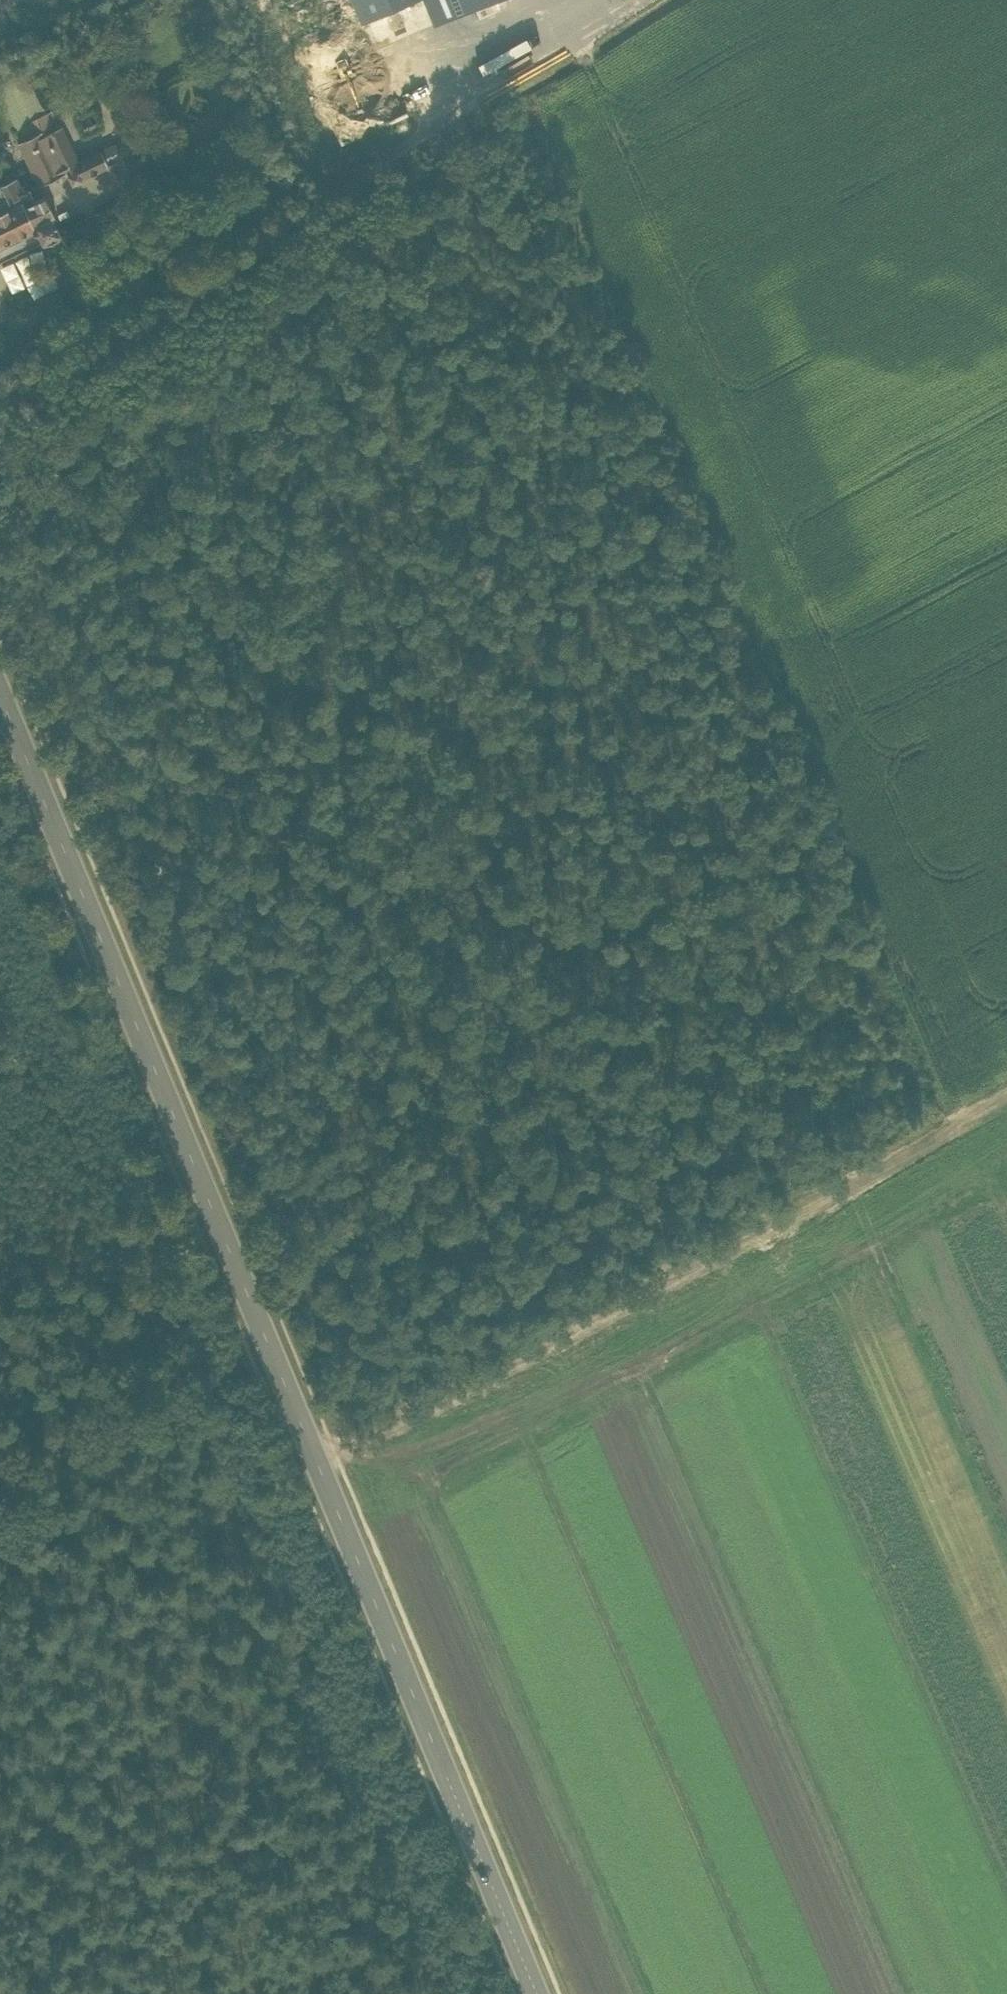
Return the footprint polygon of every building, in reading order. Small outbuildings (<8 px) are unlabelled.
[(382,82),(369,31),(356,34),(348,0),(324,0),(346,91),(382,82)] [(362,24),(420,0),(351,0),(362,24)] [(429,30),(505,0),(417,0),(429,30)] [(17,143),(38,186),(67,172),(68,174),(66,175),(71,185),(106,168),(122,203),(148,191),(139,173),(131,176),(122,159),(124,155),(124,151),(121,147),(118,145),(115,144),(111,145),(100,150),(78,161),(62,126),(59,127),(51,110),(46,112),(13,128),(19,142),(17,143)] [(61,235),(43,197),(34,202),(29,189),(23,191),(16,179),(0,187),(0,262),(61,235)]
